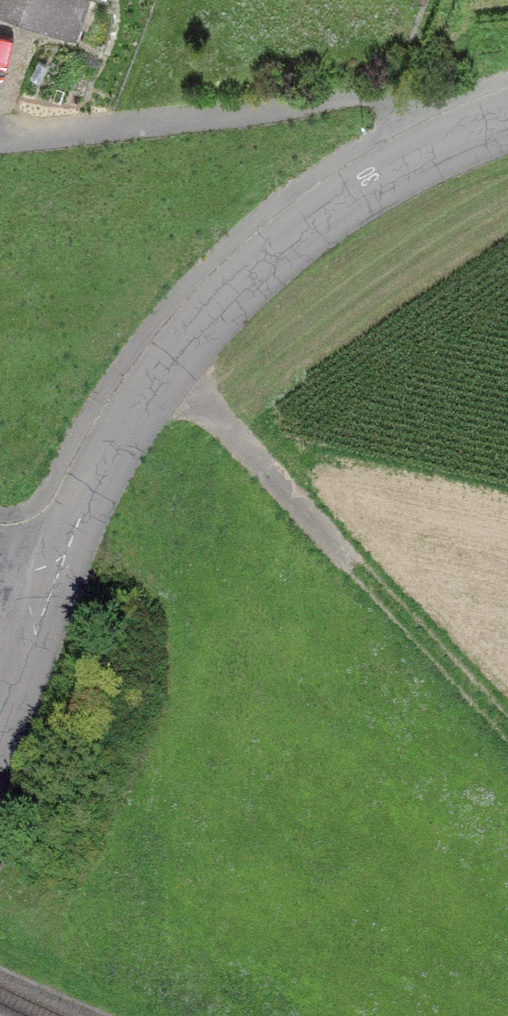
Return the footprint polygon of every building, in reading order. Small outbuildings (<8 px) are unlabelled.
[(89,31),(100,0),(0,0),(0,1),(89,31)]
